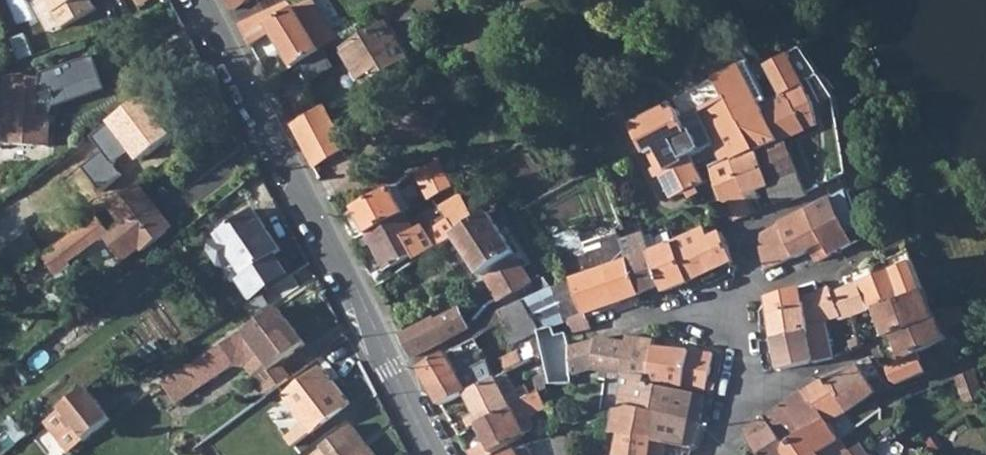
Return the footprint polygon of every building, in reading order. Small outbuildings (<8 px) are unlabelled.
[(62,23),(96,4),(94,0),(49,0),(62,23)] [(231,10),(248,0),(226,0),(231,10)] [(296,8),(268,24),(295,65),(295,64),(321,49),(322,49),(296,8)] [(260,13),(239,25),(245,38),(268,24),(260,13)] [(344,49),(364,83),(408,56),(401,44),(407,41),(402,33),(396,36),(387,23),(344,49)] [(321,49),(295,64),(307,83),(332,67),(321,49)] [(42,110),(53,112),(56,103),(108,86),(96,54),(45,71),(45,75),(42,110)] [(788,54),(766,65),(781,95),(761,106),(778,141),(814,127),(802,80),(788,54)] [(10,64),(9,73),(45,75),(45,71),(46,59),(21,60),(10,64)] [(39,143),(42,110),(45,75),(9,73),(6,123),(2,123),(1,125),(0,125),(0,141),(39,143)] [(148,98),(93,139),(102,150),(112,164),(130,151),(138,162),(176,134),(148,98)] [(705,168),(722,204),(727,202),(750,193),(737,158),(755,151),(741,123),(738,124),(726,98),(697,112),(719,155),(714,158),(716,163),(705,168)] [(666,100),(627,120),(644,154),(647,153),(671,198),(703,183),(692,161),(706,153),(700,141),(694,143),(678,110),(673,113),(666,100)] [(323,106),(290,125),(314,167),(346,148),(324,108),(323,106)] [(42,110),(39,143),(49,144),(53,112),(42,110)] [(785,143),(757,152),(768,185),(773,183),(780,203),(788,201),(808,195),(807,192),(785,143)] [(71,182),(70,187),(83,204),(89,205),(95,200),(100,206),(128,184),(112,164),(102,150),(82,165),(86,170),(71,182)] [(755,151),(737,158),(750,193),(752,200),(761,197),(759,190),(768,185),(757,152),(758,150),(755,151)] [(440,159),(415,173),(429,199),(432,198),(454,185),(440,159)] [(400,181),(389,188),(392,194),(403,187),(400,181)] [(75,230),(43,255),(44,256),(53,269),(58,274),(72,293),(87,282),(70,261),(105,235),(123,258),(141,245),(144,248),(168,230),(159,217),(162,215),(138,183),(109,205),(121,221),(110,230),(97,214),(75,230)] [(389,188),(353,207),(366,232),(403,213),(392,194),(389,188)] [(750,193),(727,202),(734,220),(756,212),(752,200),(750,193)] [(460,196),(438,208),(443,217),(453,236),(475,221),(460,196)] [(830,199),(810,209),(825,239),(824,244),(814,248),(820,261),(853,244),(830,199)] [(825,239),(810,209),(798,215),(763,232),(760,246),(766,269),(814,248),(824,244),(825,239)] [(235,279),(250,301),(263,291),(287,275),(274,256),(281,251),(252,210),(216,235),(220,240),(210,246),(209,252),(219,266),(225,267),(234,261),(242,274),(235,279)] [(403,213),(366,232),(387,269),(416,253),(413,248),(422,242),(405,212),(403,213)] [(453,237),(448,241),(451,246),(458,243),(480,275),(513,252),(488,213),(475,221),(453,236),(453,237)] [(426,234),(434,249),(435,250),(448,241),(453,237),(453,236),(443,217),(436,220),(439,225),(426,234)] [(620,220),(613,223),(617,232),(624,229),(620,220)] [(707,230),(673,243),(689,280),(735,261),(721,232),(710,237),(707,230)] [(52,232),(38,243),(43,251),(58,241),(52,232)] [(641,235),(620,241),(627,260),(640,294),(662,286),(648,252),(641,235)] [(577,246),(561,252),(569,278),(584,315),(604,307),(616,303),(640,294),(627,260),(618,263),(607,238),(588,244),(598,271),(589,274),(577,246)] [(32,262),(17,242),(0,255),(0,287),(32,262)] [(673,243),(648,252),(662,286),(664,291),(689,280),(673,243)] [(484,278),(498,300),(532,281),(517,258),(484,278)] [(859,283),(846,288),(854,315),(862,313),(870,311),(873,310),(919,291),(923,290),(911,262),(859,283)] [(287,275),(263,291),(272,303),(299,283),(291,272),(287,275)] [(569,278),(550,287),(563,320),(569,318),(573,331),(589,327),(584,315),(569,278)] [(546,288),(522,300),(534,332),(551,325),(563,320),(550,287),(546,288)] [(800,288),(774,295),(777,312),(770,313),(774,340),(809,331),(808,326),(802,296),(800,288)] [(830,288),(802,296),(808,326),(824,322),(840,318),(840,319),(854,315),(846,288),(832,294),(830,288)] [(919,291),(873,310),(884,336),(889,334),(931,315),(919,291)] [(522,300),(498,311),(511,337),(515,343),(534,332),(522,300)] [(931,315),(889,334),(902,360),(948,340),(943,329),(966,318),(959,302),(931,315)] [(305,344),(278,307),(247,331),(245,329),(213,351),(189,366),(164,384),(177,402),(235,363),(248,365),(258,378),(253,382),(265,398),(289,380),(277,364),(305,344)] [(498,311),(474,338),(481,350),(511,337),(498,311)] [(862,313),(854,315),(856,322),(864,320),(862,313)] [(443,314),(402,335),(413,355),(426,349),(468,328),(460,314),(446,320),(443,314)] [(824,322),(808,326),(809,331),(816,360),(816,361),(833,359),(824,322)] [(809,331),(774,340),(778,368),(816,360),(809,331)] [(652,342),(654,338),(641,337),(627,335),(624,340),(618,372),(619,372),(617,381),(626,381),(642,383),(644,377),(644,375),(652,346),(652,342)] [(595,339),(591,368),(618,372),(624,340),(597,336),(595,339)] [(474,338),(465,343),(472,354),(481,350),(474,338)] [(595,339),(569,345),(573,374),(591,373),(591,368),(595,339)] [(537,341),(519,349),(520,352),(526,363),(544,355),(541,349),(540,346),(537,341)] [(569,345),(541,349),(544,355),(552,375),(553,376),(573,374),(569,345)] [(644,375),(644,377),(706,390),(714,354),(652,346),(644,375)] [(446,352),(419,368),(441,406),(464,392),(496,375),(490,363),(459,374),(446,352)] [(507,356),(490,363),(496,375),(526,363),(520,352),(507,356)] [(863,358),(864,361),(875,393),(880,387),(880,385),(883,381),(869,358),(863,358)] [(864,361),(825,385),(844,413),(865,400),(875,393),(864,361)] [(921,368),(923,374),(929,372),(926,366),(921,368)] [(323,369),(285,397),(305,423),(286,438),(293,446),(349,404),(323,369)] [(496,375),(464,392),(481,422),(513,406),(510,401),(496,375)] [(538,385),(542,393),(557,388),(556,383),(553,376),(552,375),(545,378),(546,382),(538,385)] [(957,375),(949,379),(962,401),(970,397),(957,375)] [(822,379),(805,390),(824,423),(844,413),(825,385),(822,379)] [(626,381),(617,381),(613,408),(621,405),(646,412),(698,425),(704,395),(642,383),(626,381)] [(45,421),(70,452),(111,420),(87,389),(62,408),(45,421)] [(794,411),(788,414),(806,441),(826,425),(824,423),(805,390),(788,400),(793,408),(794,411)] [(467,451),(470,454),(488,454),(492,452),(528,435),(528,433),(535,429),(537,424),(533,416),(545,410),(540,394),(521,402),(513,406),(481,422),(478,425),(486,440),(467,451)] [(518,397),(510,401),(513,406),(521,402),(518,397)] [(613,408),(611,409),(611,432),(617,433),(647,439),(646,412),(621,405),(613,408)] [(764,416),(775,433),(788,454),(790,454),(806,441),(788,414),(782,405),(764,416)] [(698,425),(646,412),(647,439),(648,439),(652,440),(691,448),(693,440),(698,426),(698,425)] [(749,439),(759,454),(788,454),(775,433),(764,416),(746,427),(752,438),(749,439)] [(862,422),(852,429),(859,439),(869,432),(862,422)] [(839,443),(836,440),(830,430),(826,425),(806,441),(790,454),(821,454),(839,443)] [(323,449),(328,454),(375,454),(352,426),(323,449)] [(615,454),(646,454),(648,439),(647,439),(617,433),(615,453),(615,454)] [(554,439),(561,454),(573,454),(574,454),(566,437),(554,439)] [(652,440),(663,454),(689,454),(691,448),(652,440)] [(821,454),(847,454),(839,443),(821,454)] [(527,446),(521,447),(506,454),(533,454),(527,446)]
